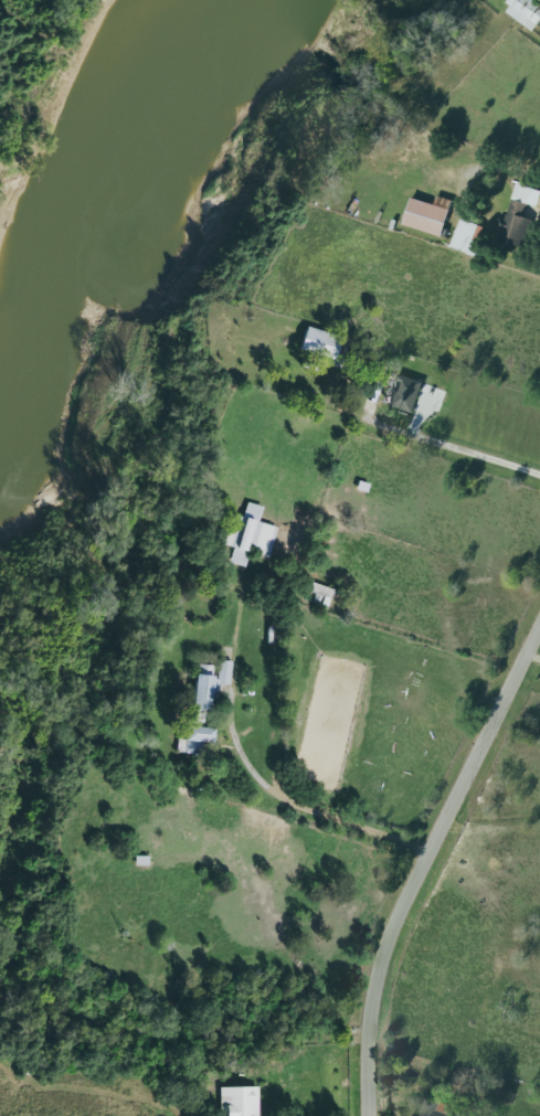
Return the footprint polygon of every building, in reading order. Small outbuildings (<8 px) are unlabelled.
[(534,32),(539,22),(539,5),(531,0),(510,0),(503,13),(534,32)] [(516,184),(505,221),(500,219),(494,239),(525,248),(533,221),(522,218),(526,204),(537,207),(539,198),(539,191),(516,184)] [(451,201),(436,198),(434,205),(409,199),(403,228),(444,236),(451,201)] [(481,228),(459,221),(451,248),(473,255),(481,228)] [(300,352),(336,359),(341,336),(305,328),(300,352)] [(396,374),(422,383),(411,414),(389,406),(398,383),(393,382),(396,374)] [(218,543),(269,557),(277,528),(258,523),(262,507),(247,503),(243,518),(225,513),(218,543)] [(244,567),(248,552),(233,549),(229,563),(244,567)] [(338,601),(341,592),(310,583),(305,600),(328,606),(330,599),(338,601)] [(229,685),(232,662),(218,661),(216,684),(229,685)] [(209,711),(213,676),(196,673),(192,708),(209,711)] [(185,742),(179,741),(178,752),(204,756),(206,743),(212,744),(214,730),(187,726),(185,742)] [(221,1088),(222,1115),(257,1115),(256,1087),(221,1088)] [(419,1098),(415,1115),(459,1115),(461,1107),(419,1098)]
